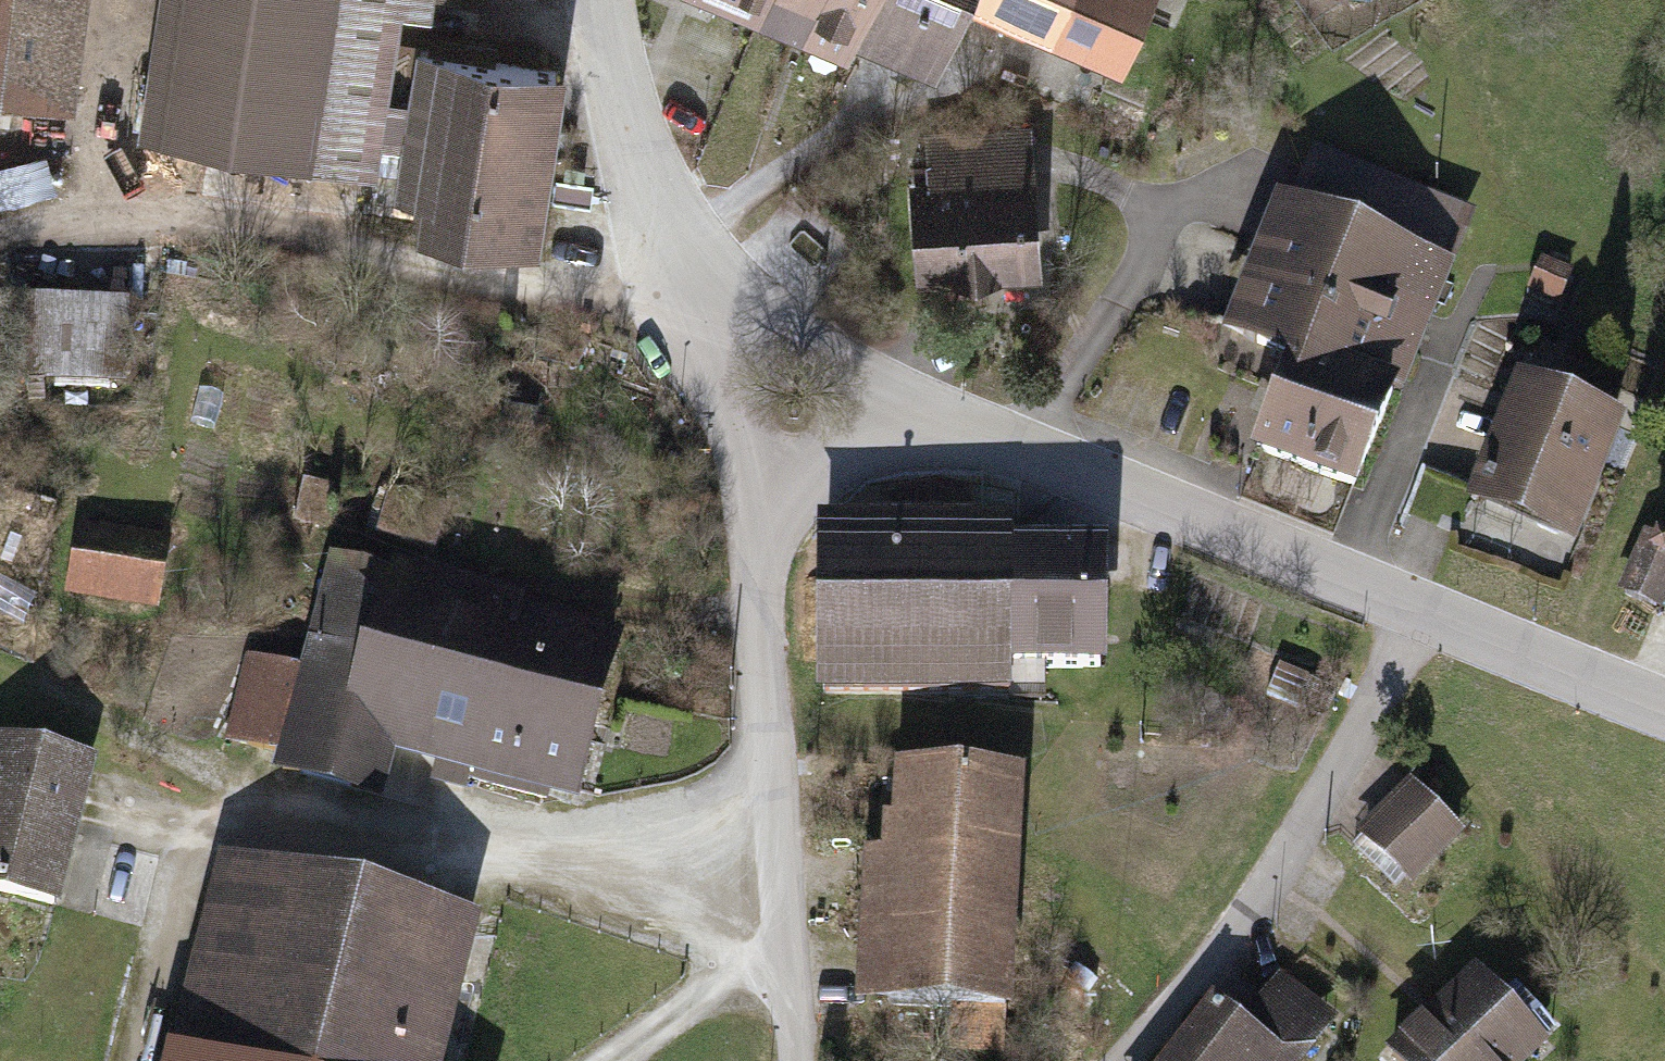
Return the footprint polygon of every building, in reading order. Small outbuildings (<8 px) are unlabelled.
[(75,110),(90,0),(0,0),(0,100),(75,110)] [(140,138),(376,174),(381,142),(408,146),(400,196),(429,200),(423,234),(540,251),(566,76),(423,55),(415,108),(385,103),(399,8),(431,13),(433,0),(161,0),(140,138)] [(761,23),(771,0),(706,0),(761,23)] [(761,23),(804,41),(822,0),(771,0),(761,23)] [(1067,0),(822,0),(804,41),(853,62),(861,43),(939,76),(972,0),(1052,35),(1067,0)] [(1156,0),(1067,0),(1052,35),(1127,67),(1156,0)] [(930,179),(913,181),(919,290),(1041,283),(1032,124),(927,131),(930,179)] [(1487,214),(1319,148),(1294,210),(1281,205),(1229,336),(1296,362),(1410,408),(1487,214)] [(0,166),(0,202),(55,190),(48,156),(0,166)] [(1576,272),(1543,258),(1529,290),(1562,304),(1576,272)] [(3,300),(0,370),(0,379),(127,384),(130,306),(3,300)] [(1410,408),(1296,362),(1256,458),(1370,505),(1410,408)] [(1629,425),(1522,382),(1472,504),(1579,547),(1629,425)] [(436,554),(448,506),(396,493),(383,541),(436,554)] [(1017,686),(1019,553),(1019,526),(821,523),(818,704),(1017,707),(1017,686)] [(169,542),(78,526),(66,597),(157,613),(169,542)] [(1642,527),(1617,587),(1662,605),(1664,598),(1664,536),(1642,527)] [(1114,553),(1019,553),(1017,686),(1114,687),(1114,553)] [(328,560),(303,651),(601,737),(631,645),(524,616),(529,598),(393,560),(388,577),(328,560)] [(579,813),(601,737),(303,651),(296,673),(249,660),(223,747),(270,761),(264,779),(381,812),(396,760),(579,813)] [(1309,678),(1281,666),(1268,697),(1297,709),(1309,678)] [(1340,689),(1309,678),(1297,709),(1328,720),(1340,689)] [(1226,697),(1194,694),(1191,720),(1223,723),(1226,697)] [(0,730),(0,884),(64,899),(99,754),(0,730)] [(1008,1047),(1021,765),(891,759),(889,810),(878,810),(876,845),(859,844),(852,997),(953,1002),(951,1045),(1008,1047)] [(1159,763),(1142,762),(1141,778),(1158,779),(1159,763)] [(1464,829),(1409,775),(1356,829),(1410,883),(1464,829)] [(1172,779),(1164,791),(1171,795),(1178,783),(1172,779)] [(214,856),(166,1060),(441,1060),(475,918),(214,856)] [(1474,961),(1427,1005),(1383,1046),(1398,1060),(1526,1060),(1548,1040),(1474,961)] [(1279,968),(1244,1012),(1303,1059),(1338,1016),(1279,968)] [(1211,987),(1153,1060),(1301,1060),(1303,1059),(1244,1012),(1211,987)]
